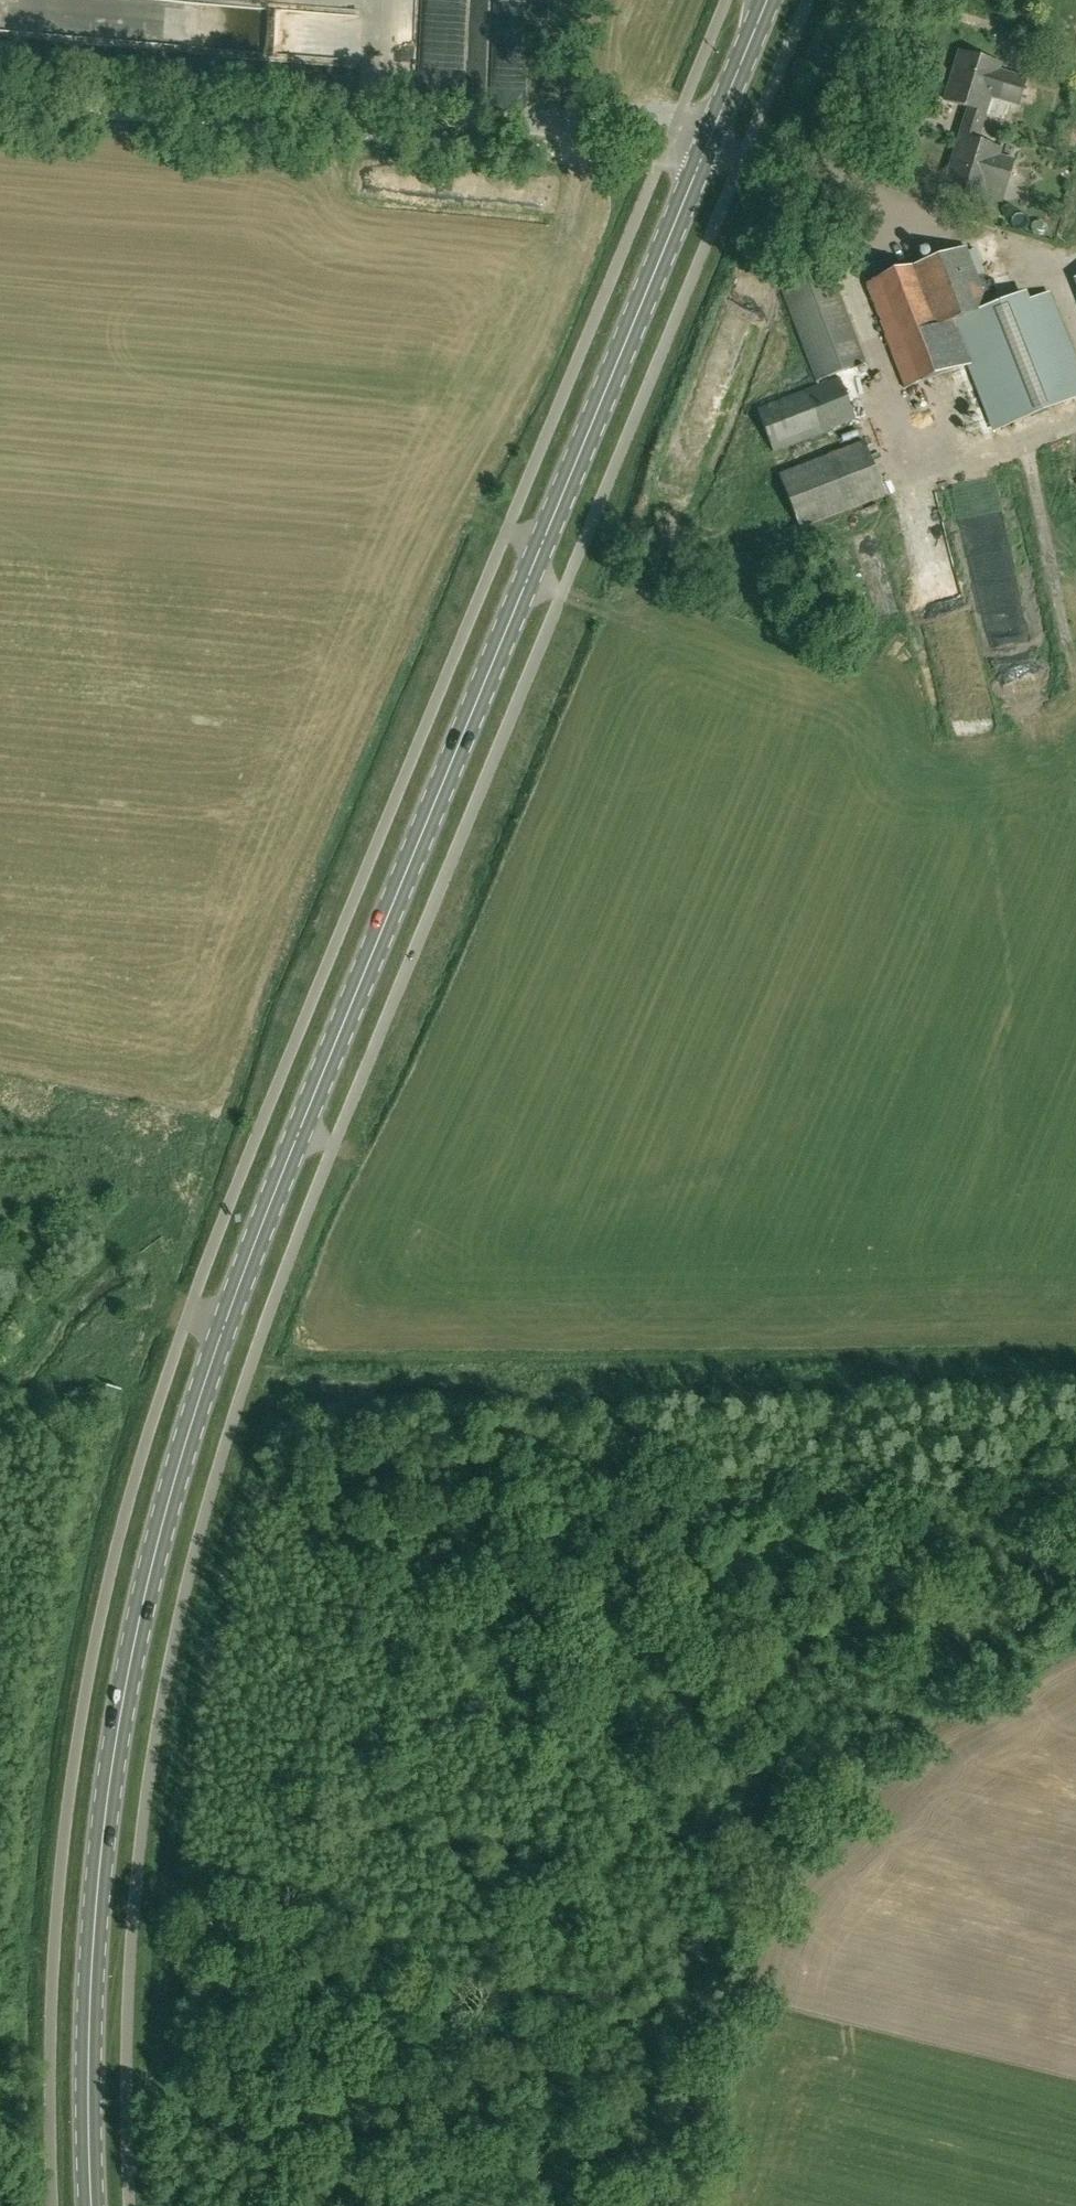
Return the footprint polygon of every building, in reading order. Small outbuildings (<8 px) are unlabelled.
[(961,53),(946,101),(970,108),(966,123),(980,127),(990,95),(992,88),(982,85),(985,77),(975,74),(980,59),(961,53)] [(980,59),(975,74),(985,77),(982,85),(992,88),(990,95),(1018,104),(1025,81),(997,72),(999,65),(980,59)] [(966,123),(946,186),(984,199),(1001,204),(1006,186),(1014,163),(997,158),(1000,150),(976,142),(980,127),(966,123)] [(866,285),(886,334),(885,335),(907,388),(951,370),(965,365),(992,431),(1075,398),(1075,360),(1050,294),(1029,302),(1026,294),(996,305),(983,276),(984,276),(977,260),(972,262),(965,247),(866,285)] [(840,373),(865,364),(844,306),(843,306),(831,271),(782,289),(818,387),(757,410),(773,452),(855,420),(839,379),(840,373)] [(799,529),(887,496),(866,442),(779,475),(799,529)] [(915,552),(917,581),(950,579),(949,550),(915,552)]
